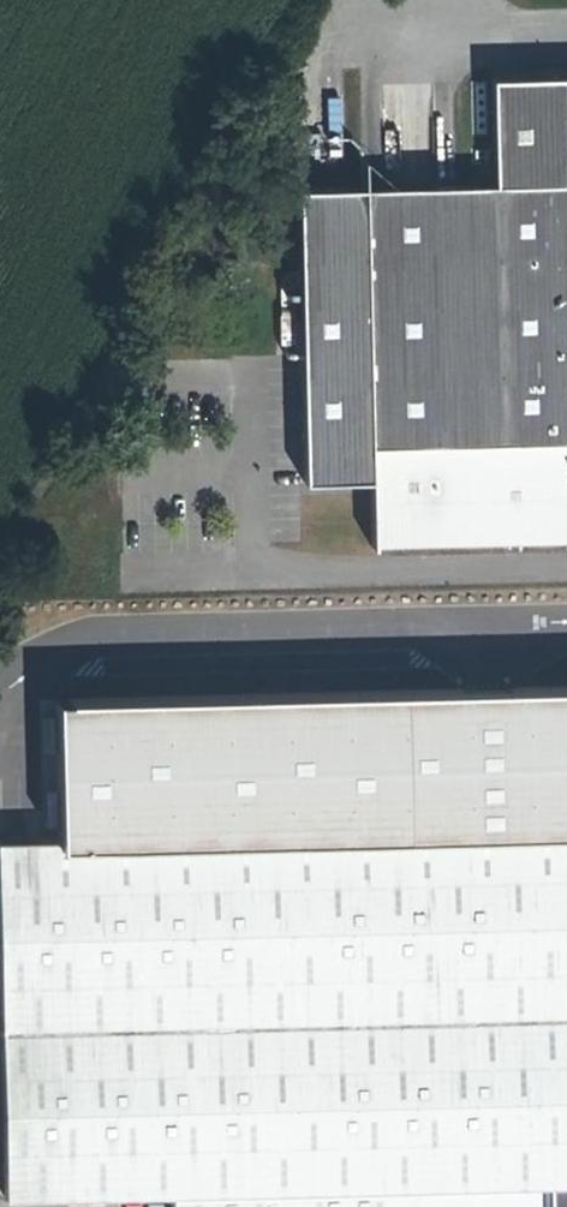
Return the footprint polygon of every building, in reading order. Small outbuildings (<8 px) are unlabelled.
[(566,189),(566,84),(493,85),(496,191),(566,189)] [(566,551),(566,189),(433,193),(433,205),(386,206),(386,193),(362,194),(368,465),(370,555),(566,551)] [(433,193),(386,193),(386,206),(433,205),(433,193)] [(369,487),(362,194),(296,196),(303,489),(369,487)] [(62,842),(566,830),(566,686),(56,697),(62,842)] [(62,842),(0,843),(0,1007),(5,1203),(173,1199),(173,1206),(535,1206),(534,1190),(550,1190),(550,1206),(566,1206),(566,830),(62,842)]
